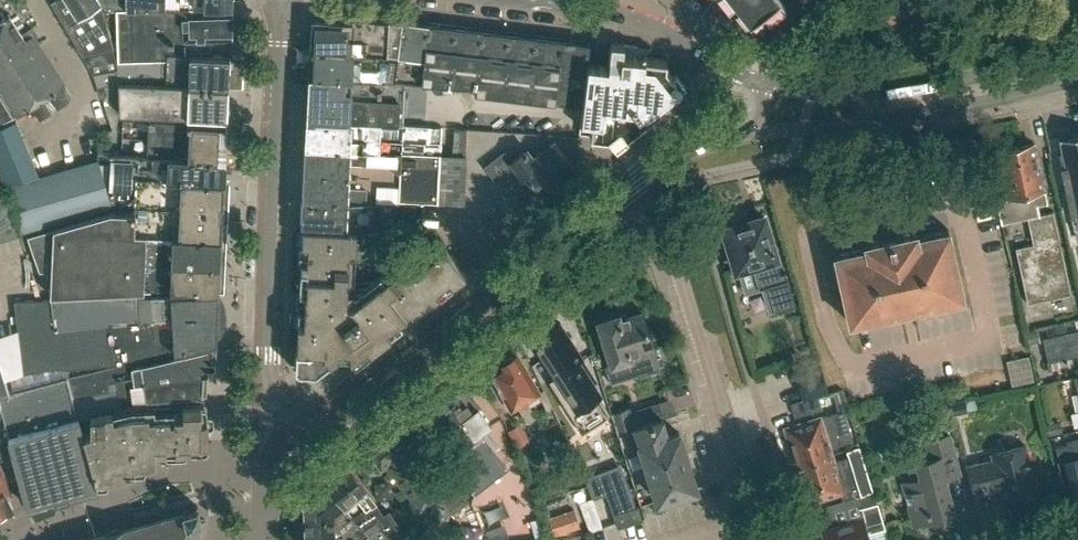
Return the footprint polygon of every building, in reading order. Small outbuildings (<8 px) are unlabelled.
[(51,3),(82,55),(93,74),(94,74),(119,69),(116,61),(113,48),(114,48),(102,10),(127,9),(126,0),(56,0),(51,3)] [(127,9),(232,6),(232,0),(126,0),(127,9)] [(727,8),(734,3),(749,21),(761,12),(767,19),(785,5),(781,0),(721,0),(727,8)] [(166,54),(185,54),(185,43),(214,43),(214,39),(232,39),(232,8),(116,11),(117,62),(166,61),(166,54)] [(310,28),(309,49),(351,51),(386,53),(388,21),(388,19),(352,15),(352,20),(344,20),(321,18),(311,18),(310,28)] [(49,95),(57,109),(67,103),(70,96),(63,85),(64,85),(37,44),(25,41),(9,16),(0,22),(0,40),(38,101),(49,95)] [(397,54),(394,80),(421,82),(427,29),(428,29),(429,24),(401,20),(401,22),(397,54)] [(427,29),(421,82),(474,85),(474,92),(554,102),(554,98),(568,100),(582,102),(589,43),(575,42),(429,24),(428,29),(427,29)] [(12,118),(38,101),(0,40),(0,123),(12,118)] [(582,104),(582,105),(578,134),(607,138),(616,149),(629,139),(627,136),(662,109),(660,105),(685,85),(675,73),(672,75),(665,66),(666,60),(647,58),(643,53),(642,54),(636,46),(623,45),(623,44),(610,43),(607,66),(590,64),(590,63),(587,63),(582,104)] [(349,78),(351,51),(309,49),(308,75),(349,78)] [(228,87),(229,56),(189,54),(185,54),(166,54),(166,61),(117,62),(116,61),(119,69),(94,74),(96,77),(102,95),(118,89),(117,82),(228,87)] [(349,78),(308,75),(306,119),(402,125),(405,81),(366,79),(349,78)] [(228,87),(117,82),(118,89),(102,95),(107,112),(187,116),(227,118),(228,87)] [(424,126),(402,125),(306,119),(305,145),(440,154),(440,143),(423,142),(424,126)] [(191,158),(223,160),(225,160),(227,124),(148,120),(148,129),(113,135),(112,154),(146,156),(146,157),(191,158)] [(7,187),(40,177),(17,121),(0,127),(0,179),(4,188),(7,187)] [(1059,137),(1065,165),(1060,166),(1073,228),(1077,227),(1077,133),(1059,137)] [(1043,187),(1033,142),(1016,145),(1014,144),(1007,145),(1005,148),(997,150),(1007,194),(995,196),(1001,224),(1028,218),(1034,243),(1016,247),(1029,303),(1072,293),(1053,211),(1040,214),(1038,205),(1048,203),(1044,187),(1043,187)] [(575,170),(554,143),(532,159),(525,150),(512,160),(505,150),(483,167),(494,182),(515,166),(518,170),(517,170),(527,183),(530,181),(541,195),(575,170)] [(439,179),(440,154),(305,145),(303,171),(439,179)] [(223,160),(191,158),(146,157),(146,156),(112,154),(110,154),(109,164),(99,164),(111,205),(135,198),(135,178),(171,180),(223,182),(223,160)] [(111,205),(99,164),(98,160),(40,177),(7,187),(21,234),(112,207),(111,205)] [(438,202),(439,179),(303,171),(302,197),(376,201),(376,199),(438,202)] [(223,182),(171,180),(135,178),(135,198),(134,213),(133,235),(221,239),(224,182),(223,182)] [(20,234),(0,186),(0,241),(20,234)] [(374,227),(376,201),(302,197),(301,223),(374,227)] [(133,235),(134,213),(110,212),(28,237),(41,271),(52,271),(50,296),(196,288),(196,293),(218,292),(221,239),(133,235)] [(780,273),(763,216),(742,222),(738,218),(728,221),(727,227),(723,228),(736,269),(740,268),(742,276),(749,279),(755,277),(758,288),(766,286),(773,311),(794,305),(784,271),(780,273)] [(303,372),(316,373),(331,361),(335,366),(347,367),(353,362),(355,364),(380,345),(377,341),(400,324),(403,328),(417,316),(416,314),(466,275),(444,247),(407,277),(395,261),(370,280),(354,280),(356,230),(324,229),(305,228),(304,244),(300,243),(299,262),(304,262),(302,291),(297,291),(296,310),(298,310),(295,363),(303,372)] [(882,314),(906,308),(963,296),(948,228),(916,235),(915,230),(864,241),(865,246),(834,253),(849,321),(863,318),(864,323),(883,319),(882,314)] [(371,247),(371,232),(357,231),(356,246),(371,247)] [(152,295),(45,301),(14,303),(18,334),(107,323),(106,321),(153,318),(153,317),(217,314),(218,292),(196,293),(152,295)] [(1045,303),(1047,313),(1066,310),(1064,299),(1045,303)] [(659,367),(642,311),(620,318),(619,313),(597,320),(611,365),(633,358),(637,356),(642,372),(659,367)] [(217,314),(153,317),(153,318),(106,321),(107,323),(18,334),(23,375),(113,364),(113,366),(216,342),(216,327),(217,314)] [(598,397),(575,361),(581,358),(558,322),(543,332),(539,332),(534,335),(534,338),(531,340),(553,376),(577,411),(598,397)] [(1043,337),(1048,361),(1077,354),(1077,350),(1077,348),(1077,329),(1043,337)] [(134,383),(208,372),(215,366),(216,347),(115,370),(115,366),(67,377),(73,398),(110,390),(108,376),(111,376),(116,376),(117,378),(134,377),(134,383)] [(538,392),(517,356),(515,357),(511,356),(503,360),(503,364),(500,365),(502,368),(493,374),(501,389),(499,391),(504,399),(506,398),(512,407),(517,404),(527,421),(535,417),(529,406),(535,402),(531,396),(538,392)] [(1028,356),(1007,361),(1013,386),(1034,382),(1028,356)] [(9,391),(0,362),(0,394),(9,391)] [(802,399),(828,392),(819,362),(793,369),(802,399)] [(117,378),(116,376),(111,376),(112,382),(117,381),(120,400),(206,396),(208,372),(134,383),(134,377),(117,378)] [(73,398),(67,377),(0,395),(0,403),(3,415),(9,436),(8,437),(27,506),(97,486),(93,470),(79,419),(73,398)] [(478,406),(465,388),(458,393),(457,392),(427,415),(428,416),(420,422),(437,445),(445,439),(453,449),(446,454),(473,489),(504,466),(478,432),(489,424),(477,407),(478,406)] [(837,412),(843,410),(848,409),(842,389),(831,392),(837,412)] [(818,396),(790,403),(794,417),(822,409),(818,396)] [(950,414),(967,410),(979,408),(977,397),(965,399),(947,403),(950,414)] [(79,419),(93,470),(113,469),(113,466),(153,465),(156,461),(155,452),(202,450),(202,448),(205,444),(208,444),(206,407),(204,403),(127,405),(127,407),(79,419)] [(627,407),(612,412),(618,431),(632,426),(627,407)] [(795,464),(830,453),(827,445),(852,438),(843,410),(837,412),(787,427),(793,447),(791,451),(795,464)] [(666,434),(661,416),(634,425),(656,499),(695,487),(690,469),(691,468),(684,447),(683,447),(678,430),(666,434)] [(367,449),(382,467),(385,464),(412,498),(409,501),(418,512),(440,494),(454,512),(469,499),(438,460),(432,465),(414,442),(417,439),(403,421),(367,449)] [(517,447),(529,439),(520,423),(507,431),(517,447)] [(941,520),(943,517),(955,514),(945,478),(960,473),(950,435),(925,441),(930,459),(915,463),(920,479),(902,483),(913,525),(938,519),(941,520)] [(1067,440),(1068,444),(1057,447),(1060,460),(1059,461),(1061,466),(1059,470),(1061,478),(1064,479),(1070,501),(1072,500),(1076,503),(1077,503),(1077,438),(1067,440)] [(876,503),(877,502),(859,443),(846,447),(848,455),(832,460),(830,453),(795,464),(800,477),(802,479),(808,499),(839,489),(842,499),(855,494),(860,508),(876,503)] [(1038,492),(1026,445),(991,453),(993,458),(967,465),(974,493),(1000,486),(1003,500),(1038,492)] [(633,506),(628,491),(627,491),(617,462),(587,473),(596,496),(607,492),(614,512),(633,506)] [(397,539),(400,539),(412,531),(394,506),(387,512),(377,498),(349,463),(326,480),(345,505),(357,520),(358,520),(364,528),(376,518),(390,539),(395,539),(397,539)] [(0,470),(0,516),(13,510),(1,485),(8,482),(7,477),(3,468),(0,470)] [(345,505),(326,480),(309,494),(308,494),(304,502),(305,502),(306,518),(307,539),(390,539),(376,518),(364,528),(358,520),(357,520),(345,505)] [(589,531),(601,526),(591,497),(578,502),(589,531)] [(877,502),(876,503),(860,508),(862,517),(822,529),(825,539),(888,539),(877,502)] [(642,518),(637,504),(633,506),(614,512),(612,512),(616,526),(642,518)] [(469,505),(455,515),(464,527),(478,518),(469,505)] [(201,520),(198,506),(183,510),(184,511),(122,528),(106,532),(107,533),(81,539),(198,539),(201,520)] [(574,507),(548,516),(554,534),(580,526),(574,507)] [(461,527),(428,530),(429,539),(462,539),(461,527)]
